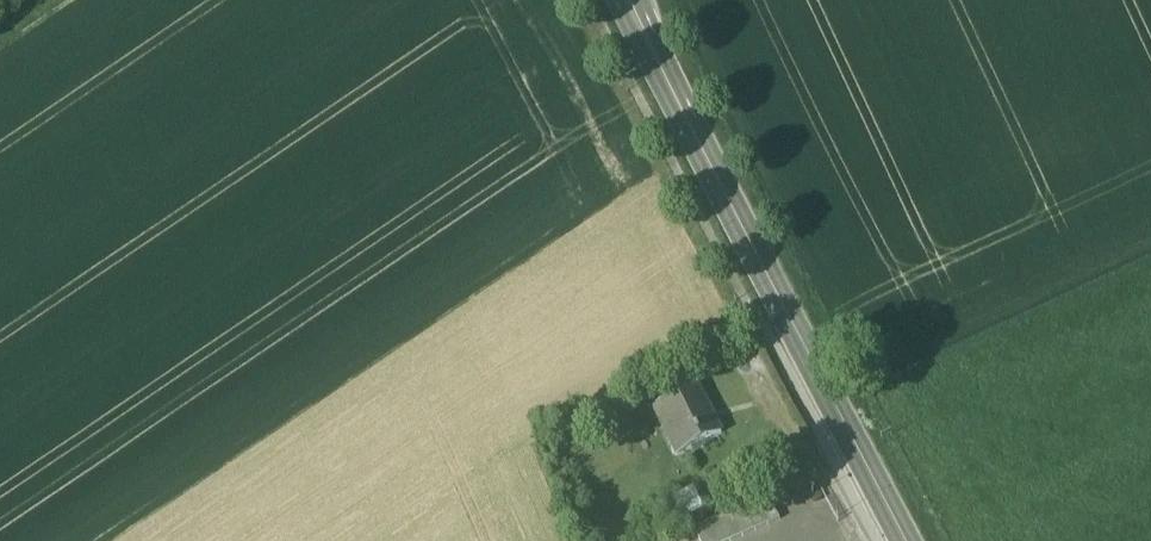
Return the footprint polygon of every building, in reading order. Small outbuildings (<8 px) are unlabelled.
[(661,409),(685,458),(725,438),(700,389),(661,409)] [(685,458),(661,409),(654,412),(679,461),(685,458)] [(694,489),(673,500),(684,522),(705,511),(694,489)]
